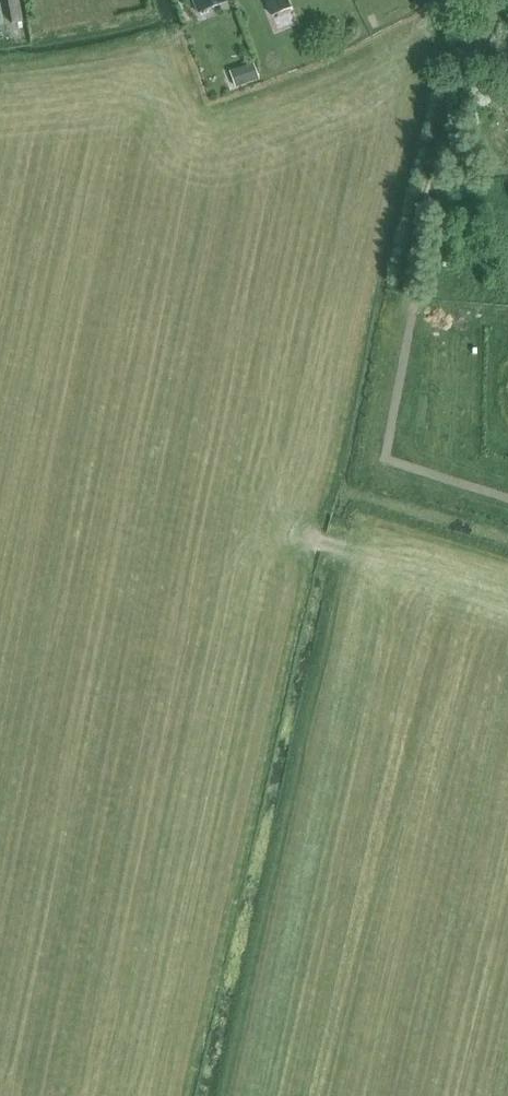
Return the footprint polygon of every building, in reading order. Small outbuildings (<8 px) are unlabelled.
[(100,11),(113,15),(117,0),(103,0),(100,11)] [(197,10),(198,13),(225,1),(224,0),(193,0),(197,10)] [(272,16),(290,9),(286,0),(265,0),(272,16)] [(475,112),(480,88),(456,83),(451,107),(475,112)] [(507,92),(496,130),(507,134),(507,92)]
